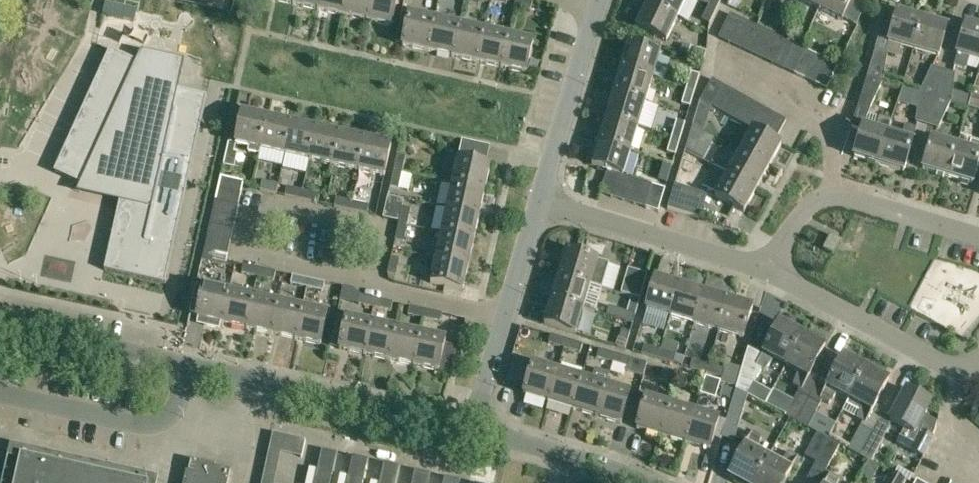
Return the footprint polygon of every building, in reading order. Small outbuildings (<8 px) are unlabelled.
[(292,4),(317,10),(319,0),(293,0),(292,4)] [(317,10),(341,15),(345,0),(319,0),(317,10)] [(341,15),(366,20),(370,0),(345,0),(341,15)] [(366,20),(391,26),(397,0),(370,0),(366,20)] [(532,1),(526,0),(516,0),(514,6),(530,10),(532,1)] [(647,5),(676,18),(685,0),(649,0),(647,5)] [(715,10),(720,0),(711,0),(708,6),(715,10)] [(819,9),(823,0),(799,0),(819,9)] [(819,9),(842,20),(852,0),(823,0),(819,9)] [(105,3),(103,15),(134,22),(137,10),(105,3)] [(676,18),(647,5),(636,28),(665,42),(676,18)] [(715,10),(708,6),(702,20),(709,23),(715,10)] [(912,50),(922,17),(897,9),(892,26),(882,23),(874,51),(886,55),(887,53),(898,56),(901,47),(912,50)] [(426,51),(434,18),(409,12),(401,46),(426,51)] [(728,43),(739,20),(728,14),(717,38),(728,43)] [(922,17),(912,50),(938,58),(948,24),(922,17)] [(434,18),(426,51),(451,56),(458,23),(434,18)] [(750,25),(739,20),(728,43),(739,48),(750,25)] [(483,29),(458,23),(451,56),(476,62),(483,29)] [(965,23),(956,54),(957,54),(954,66),(965,69),(969,58),(978,61),(978,27),(965,23)] [(750,25),(739,48),(750,53),(761,30),(750,25)] [(483,29),(476,62),(500,67),(507,34),(483,29)] [(761,30),(750,53),(761,58),(772,35),(761,30)] [(533,39),(507,34),(500,67),(525,73),(533,39)] [(783,40),(772,35),(761,58),(772,64),(783,40)] [(794,45),(783,40),(772,64),(783,69),(794,45)] [(620,69),(652,78),(660,54),(627,44),(620,69)] [(805,50),(794,45),(783,69),(794,74),(805,50)] [(704,60),(706,51),(690,46),(688,55),(704,60)] [(178,90),(184,61),(141,52),(136,62),(110,50),(54,173),(119,202),(104,271),(165,284),(207,97),(178,90)] [(805,50),(794,74),(804,79),(816,55),(805,50)] [(874,51),(866,78),(883,83),(886,55),(874,51)] [(816,55),(804,79),(815,84),(826,60),(816,55)] [(837,66),(826,60),(815,84),(826,89),(837,66)] [(929,67),(918,93),(934,98),(942,72),(929,67)] [(652,78),(620,69),(613,93),(645,103),(652,78)] [(691,72),(686,89),(694,91),(699,75),(691,72)] [(955,74),(942,72),(934,98),(950,102),(955,74)] [(883,83),(866,78),(858,105),(870,108),(883,83)] [(711,107),(722,86),(711,80),(699,101),(711,107)] [(722,86),(711,107),(721,113),(733,92),(722,86)] [(694,91),(686,89),(681,104),(690,106),(694,91)] [(733,92),(721,113),(732,119),(743,98),(733,92)] [(613,93),(605,117),(638,127),(645,103),(613,93)] [(934,98),(918,93),(915,122),(927,124),(934,98)] [(743,98),(732,119),(742,125),(754,103),(743,98)] [(934,98),(927,124),(939,129),(950,102),(934,98)] [(742,125),(751,130),(753,130),(764,109),(754,103),(742,125)] [(764,109),(753,130),(763,136),(775,115),(764,109)] [(260,149),(267,117),(242,111),(235,144),(260,149)] [(775,115),(763,136),(774,142),(786,121),(775,115)] [(267,117),(260,149),(284,155),(291,122),(267,117)] [(638,127),(605,117),(598,141),(631,151),(638,127)] [(878,165),(887,134),(886,134),(890,121),(878,118),(874,131),(861,127),(852,158),(878,165)] [(676,120),(671,137),(679,140),(684,123),(676,120)] [(316,127),(291,122),(284,155),(309,160),(316,127)] [(887,134),(878,165),(903,173),(916,129),(905,126),(901,139),(887,134)] [(340,133),(316,127),(309,160),(333,165),(340,133)] [(774,142),(763,136),(753,130),(751,130),(739,152),(768,168),(780,145),(774,142)] [(365,138),(340,133),(333,165),(358,171),(365,138)] [(689,136),(684,153),(692,155),(697,138),(689,136)] [(679,140),(671,137),(667,152),(675,155),(679,140)] [(390,143),(365,138),(358,171),(383,176),(390,143)] [(947,178),(957,146),(931,138),(922,170),(947,178)] [(631,151),(598,141),(591,166),(607,171),(618,174),(623,176),(631,151)] [(947,178),(973,185),(978,164),(978,144),(971,142),(969,150),(957,146),(947,178)] [(768,168),(739,152),(727,175),(756,190),(768,168)] [(397,155),(393,171),(402,173),(405,156),(397,155)] [(456,158),(450,184),(483,191),(488,165),(456,158)] [(402,173),(393,171),(390,187),(398,189),(400,183),(402,173)] [(618,174),(607,171),(600,194),(611,198),(618,174)] [(623,176),(618,174),(611,198),(623,201),(630,178),(623,176)] [(756,190),(727,175),(714,197),(743,213),(756,190)] [(220,176),(217,189),(237,193),(240,180),(220,176)] [(630,178),(623,201),(635,205),(642,182),(630,178)] [(277,194),(279,185),(263,182),(260,190),(277,194)] [(642,182),(635,205),(646,208),(653,185),(642,182)] [(483,191),(450,184),(445,208),(477,215),(483,191)] [(653,185),(646,208),(658,212),(665,189),(653,185)] [(301,199),(302,190),(287,187),(285,195),(301,199)] [(707,197),(674,187),(668,210),(700,219),(707,197)] [(217,189),(215,201),(235,205),(237,193),(217,189)] [(302,190),(301,199),(317,203),(319,194),(302,190)] [(350,210),(351,201),(336,198),(335,207),(350,210)] [(215,201),(212,212),(232,217),(235,205),(215,201)] [(351,201),(350,210),(367,214),(369,205),(351,201)] [(402,207),(398,224),(406,226),(410,209),(402,207)] [(445,208),(440,233),(472,240),(477,215),(445,208)] [(212,212),(209,224),(229,229),(232,217),(212,212)] [(229,229),(209,224),(207,236),(227,240),(229,229)] [(406,226),(398,224),(395,239),(403,241),(406,226)] [(440,233),(434,258),(467,265),(472,240),(440,233)] [(207,236),(204,248),(224,252),(227,240),(207,236)] [(838,241),(829,236),(823,249),(832,253),(838,241)] [(224,252),(204,248),(201,260),(221,265),(224,252)] [(558,276),(590,285),(601,288),(608,264),(565,251),(558,276)] [(396,275),(399,259),(391,258),(387,274),(396,275)] [(467,265),(434,258),(429,283),(461,290),(467,265)] [(257,277),(259,268),(243,265),(241,273),(257,277)] [(406,265),(400,282),(412,287),(418,269),(406,265)] [(259,268),(257,277),(274,280),(275,272),(259,268)] [(621,294),(631,297),(639,299),(647,275),(628,269),(621,294)] [(305,287),(307,279),(292,276),(291,284),(305,287)] [(558,276),(551,300),(583,309),(590,285),(558,276)] [(670,316),(680,285),(655,277),(645,309),(670,316)] [(324,283),(307,279),(305,287),(323,291),(324,283)] [(221,324),(228,291),(203,285),(196,318),(221,324)] [(680,285),(670,316),(694,324),(704,292),(680,285)] [(228,291),(221,324),(245,329),(252,296),(228,291)] [(728,299),(704,292),(694,324),(718,331),(728,299)] [(277,301),(252,296),(245,329),(270,334),(277,301)] [(374,307),(376,299),(361,296),(359,304),(374,307)] [(631,297),(627,312),(635,315),(639,299),(631,297)] [(392,303),(376,299),(374,307),(391,311),(392,303)] [(728,299),(718,331),(743,338),(753,307),(728,299)] [(583,309),(551,300),(544,325),(575,334),(583,309)] [(301,307),(277,301),(270,334),(294,340),(301,307)] [(301,307),(294,340),(319,345),(326,312),(301,307)] [(423,318),(425,310),(409,307),(408,315),(423,318)] [(442,314),(425,310),(423,318),(440,322),(442,314)] [(363,355),(371,321),(345,316),(345,318),(337,316),(330,346),(338,348),(338,349),(363,355)] [(632,324),(617,319),(615,319),(607,343),(617,346),(621,330),(630,333),(632,324)] [(395,327),(371,321),(363,355),(388,361),(395,327)] [(786,364),(802,334),(778,321),(761,355),(747,348),(734,392),(747,396),(761,369),(766,371),(773,358),(786,364)] [(420,333),(395,327),(388,361),(412,366),(420,333)] [(420,333),(412,366),(450,375),(458,346),(444,344),(445,338),(420,333)] [(564,348),(566,339),(550,334),(548,343),(564,348)] [(825,346),(802,334),(786,364),(796,370),(793,385),(802,390),(825,346)] [(582,344),(566,339),(564,348),(580,353),(582,344)] [(657,358),(660,350),(644,345),(641,353),(657,358)] [(611,362),(613,354),(599,349),(596,358),(611,362)] [(676,355),(660,350),(657,358),(673,363),(676,355)] [(613,354),(611,362),(628,367),(630,359),(613,354)] [(849,399),(866,368),(842,356),(819,399),(829,404),(838,393),(849,399)] [(547,403),(557,371),(514,358),(506,382),(525,388),(523,396),(547,403)] [(705,373),(708,365),(692,360),(690,368),(705,373)] [(708,365),(705,373),(721,378),(724,370),(708,365)] [(676,381),(678,373),(663,368),(661,377),(676,381)] [(889,380),(866,368),(849,399),(861,405),(856,420),(866,425),(889,380)] [(580,378),(557,371),(547,403),(571,410),(580,378)] [(678,373),(676,381),(693,386),(695,378),(678,373)] [(580,378),(571,410),(595,417),(604,385),(580,378)] [(705,378),(700,394),(715,399),(720,382),(705,378)] [(628,392),(604,385),(595,417),(619,424),(628,392)] [(896,443),(905,448),(923,457),(932,439),(920,432),(919,433),(916,432),(931,402),(906,389),(890,421),(903,428),(896,443)] [(796,422),(808,398),(795,391),(783,415),(796,422)] [(734,392),(727,416),(739,419),(747,396),(734,392)] [(659,436),(669,404),(645,396),(635,429),(659,436)] [(820,404),(808,398),(796,422),(807,428),(820,404)] [(669,404),(659,436),(683,443),(693,411),(669,404)] [(718,419),(693,411),(683,443),(708,451),(718,419)] [(859,456),(871,433),(860,427),(848,450),(859,456)] [(767,458),(755,451),(762,437),(752,432),(728,475),(742,482),(753,482),(767,458)] [(815,462),(827,439),(816,433),(803,456),(815,462)] [(884,439),(871,433),(859,456),(871,462),(880,466),(882,463),(873,458),(884,439)] [(815,462),(816,462),(807,480),(813,482),(839,482),(840,480),(829,474),(825,472),(827,468),(826,468),(839,445),(827,439),(815,462)] [(315,482),(330,482),(336,454),(322,451),(315,482)] [(767,458),(753,482),(783,482),(797,457),(786,451),(778,464),(767,458)] [(347,482),(362,482),(367,461),(353,458),(347,482)] [(380,482),(395,482),(398,468),(384,464),(380,482)] [(413,482),(428,482),(429,475),(415,472),(413,482)] [(906,481),(891,472),(885,482),(905,482),(906,481)]
